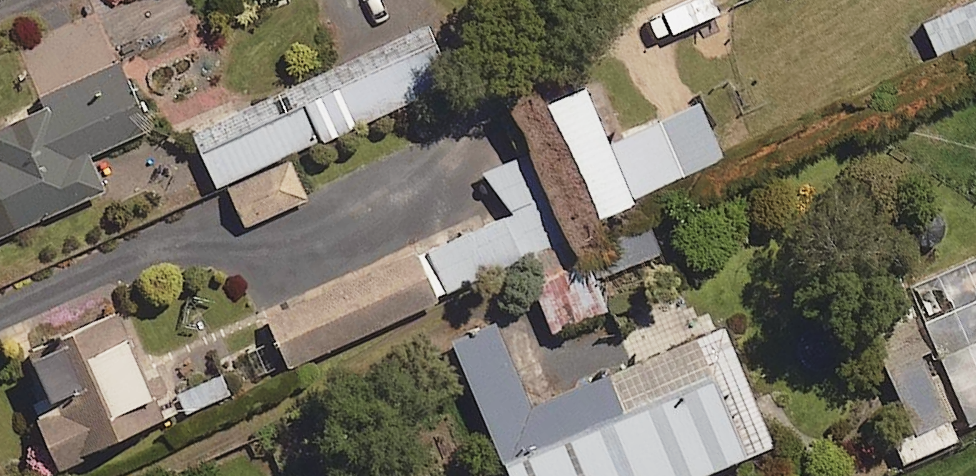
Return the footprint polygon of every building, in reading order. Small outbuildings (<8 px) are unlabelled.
[(920,18),(934,50),(975,31),(975,0),(961,0),(920,18)] [(446,77),(421,23),(192,130),(216,182),(224,179),(244,222),(305,193),(286,152),(446,77)] [(118,58),(37,95),(40,102),(0,120),(0,229),(101,184),(86,149),(146,123),(118,58)] [(581,78),(543,96),(594,208),(723,149),(696,89),(605,130),(581,78)] [(502,206),(420,246),(440,286),(561,227),(521,147),(482,166),(502,206)] [(644,215),(584,240),(598,274),(658,249),(644,215)] [(434,295),(413,246),(265,312),(287,361),(434,295)] [(905,282),(966,421),(975,417),(975,252),(905,282)] [(586,258),(528,280),(546,330),(604,308),(586,258)] [(21,350),(35,387),(26,390),(53,460),(159,419),(114,301),(73,316),(91,365),(75,371),(61,335),(21,350)] [(498,324),(455,342),(509,475),(679,475),(769,439),(722,323),(530,401),(498,324)] [(885,364),(912,426),(890,436),(902,462),(961,436),(919,350),(885,364)] [(229,388),(220,370),(174,391),(182,410),(229,388)]
